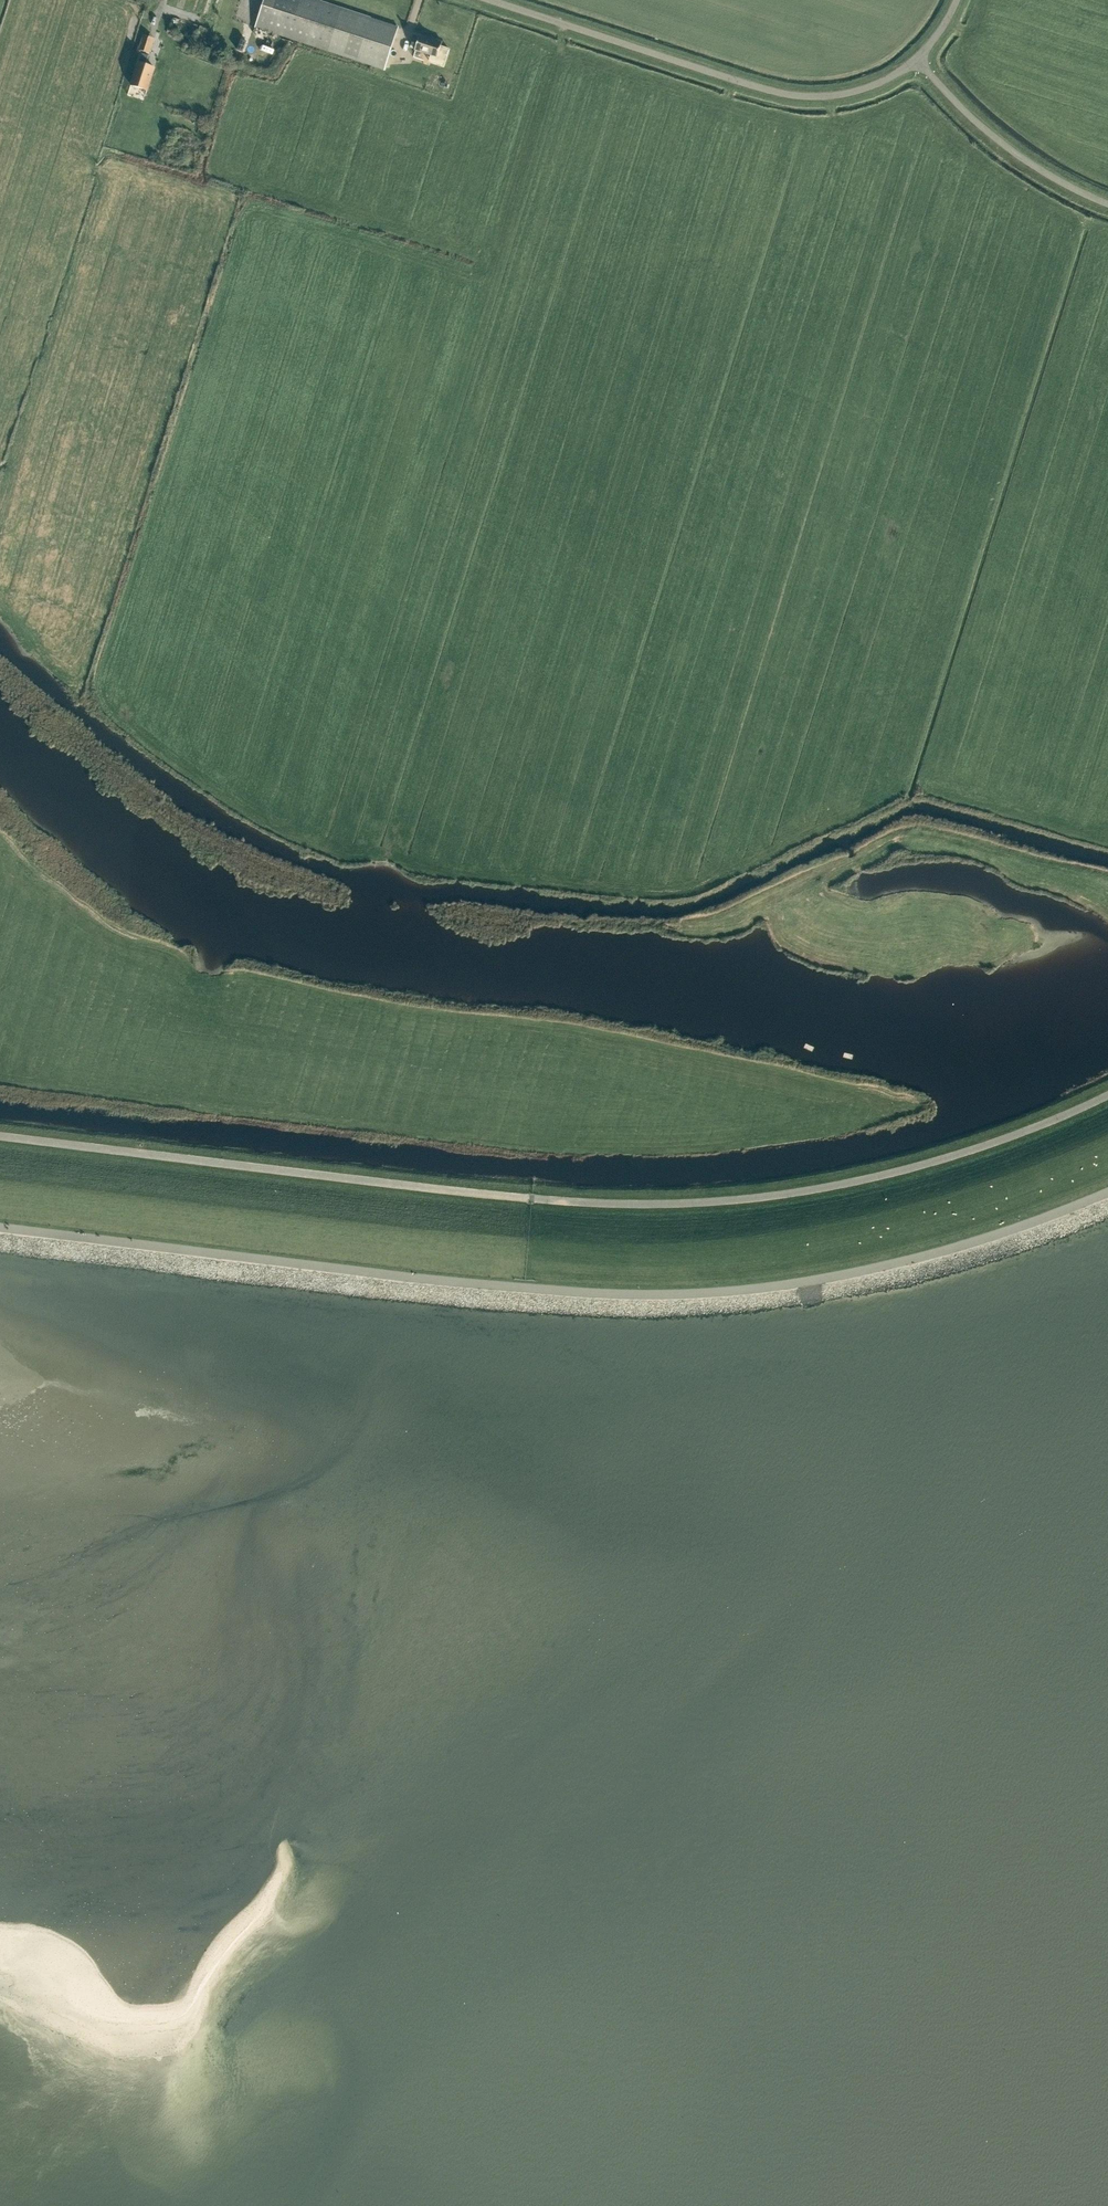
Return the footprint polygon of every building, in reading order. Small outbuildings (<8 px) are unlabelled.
[(399,27),(316,0),(264,0),(255,27),(384,70),(399,27)] [(169,32),(168,36),(177,39),(179,40),(181,36),(178,35),(169,32)] [(150,54),(152,47),(148,46),(151,38),(144,35),(139,50),(150,54)] [(449,49),(441,46),(442,42),(433,38),(431,41),(419,36),(415,50),(436,57),(434,64),(444,67),(449,49)] [(147,91),(155,68),(146,65),(149,56),(142,54),(131,85),(147,91)]
